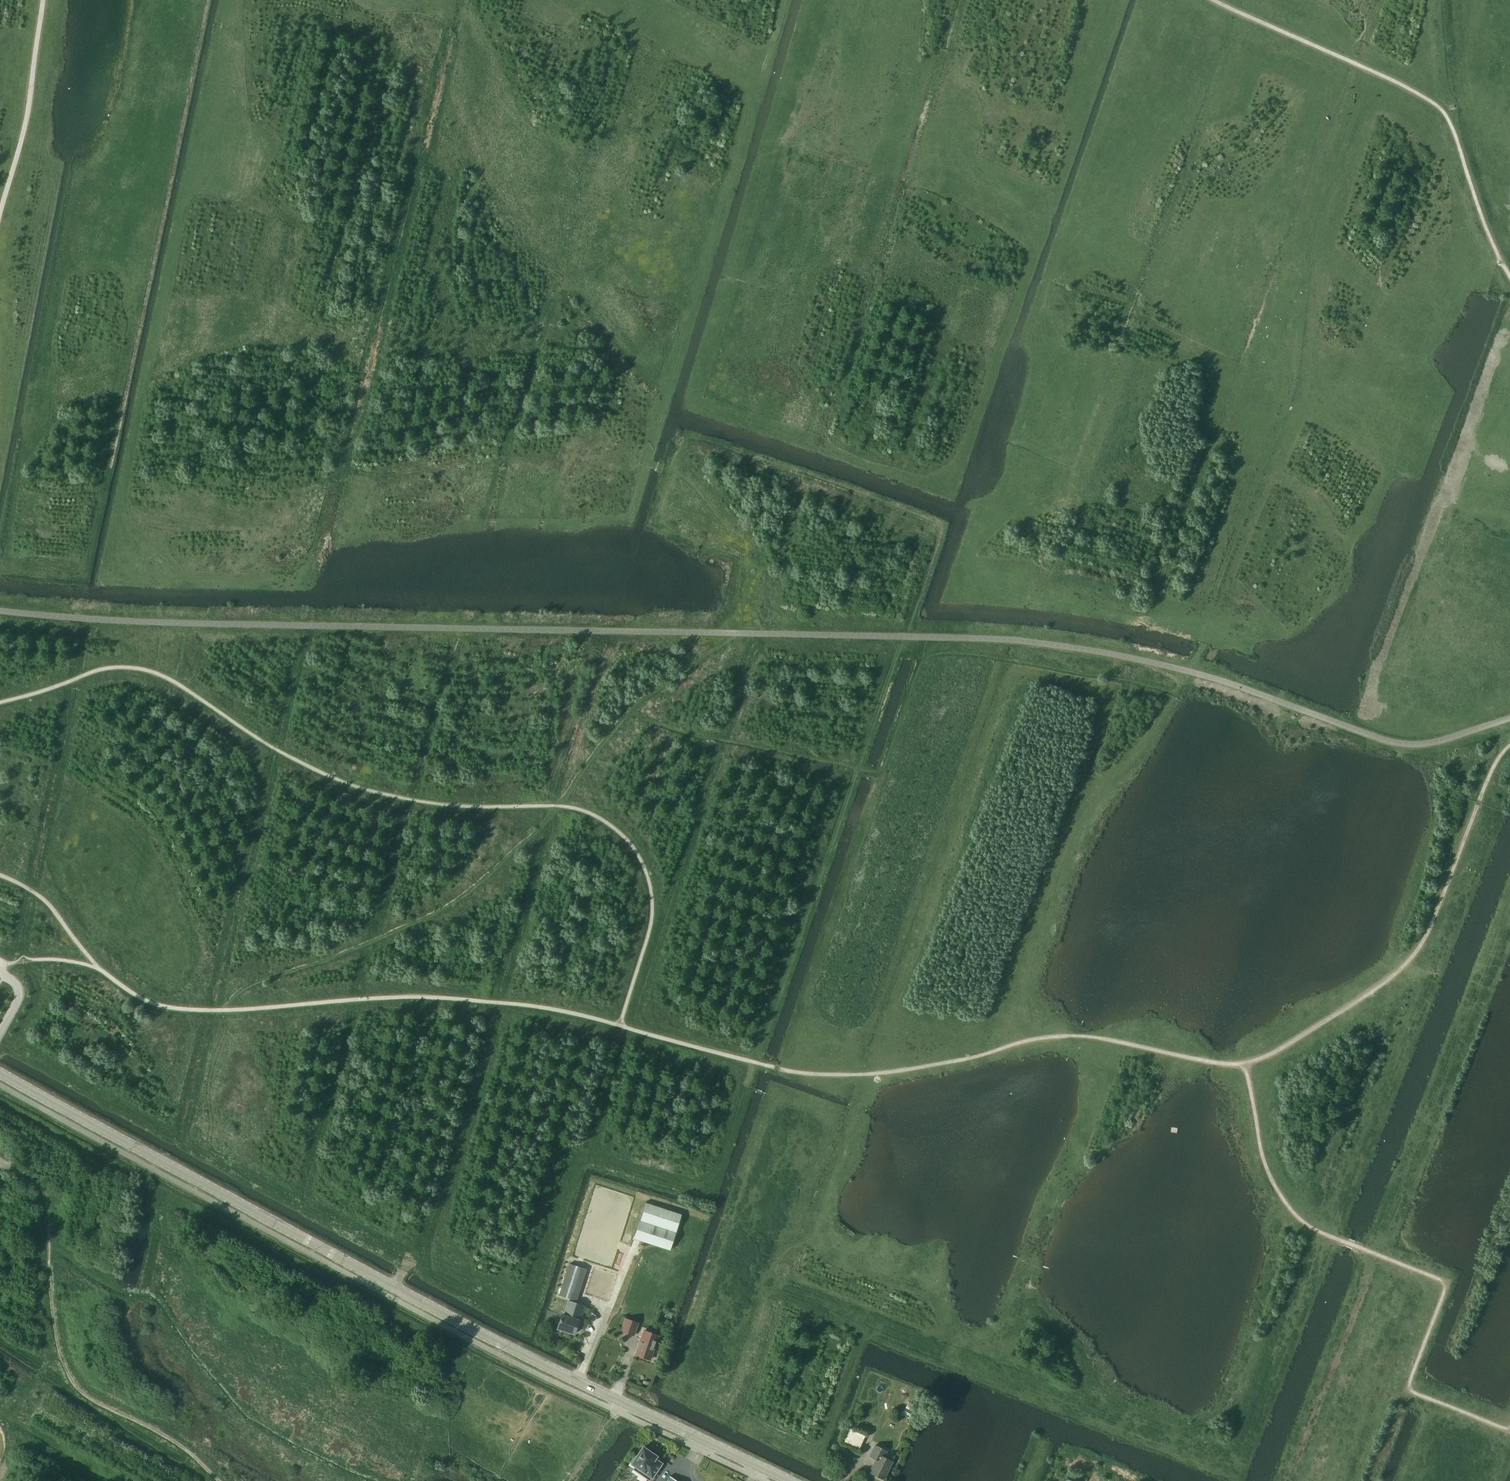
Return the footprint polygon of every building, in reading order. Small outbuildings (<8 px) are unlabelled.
[(682,1213),(646,1202),(634,1237),(670,1249),(682,1213)] [(563,1281),(581,1286),(586,1269),(569,1264),(563,1281)] [(580,1320),(584,1305),(568,1300),(564,1314),(562,1314),(557,1328),(574,1333),(579,1319),(580,1320)] [(650,1359),(658,1335),(644,1330),(636,1354),(650,1359)] [(883,1479),(892,1461),(883,1457),(886,1450),(875,1445),(870,1456),(876,1459),(870,1472),(883,1479)] [(635,1466),(633,1470),(650,1480),(662,1463),(655,1459),(657,1456),(643,1447),(637,1456),(635,1455),(630,1463),(635,1466)]
